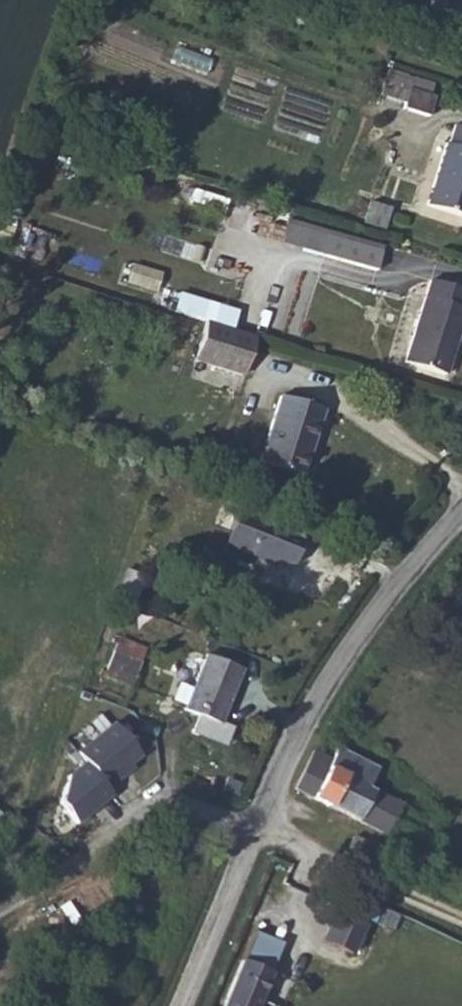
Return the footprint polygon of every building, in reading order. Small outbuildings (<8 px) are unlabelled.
[(451,14),(461,18),(461,0),(456,0),(451,14)] [(379,95),(404,103),(408,91),(429,97),(433,86),(387,71),(379,95)] [(433,99),(429,97),(408,91),(404,103),(402,109),(428,117),(433,99)] [(454,125),(448,144),(446,143),(426,206),(461,217),(461,128),(454,125)] [(389,209),(368,202),(361,222),(383,229),(389,209)] [(280,244),(323,256),(329,234),(286,223),(280,244)] [(329,234),(323,256),(376,271),(382,249),(329,234)] [(430,280),(405,362),(440,373),(460,309),(461,309),(461,290),(430,280)] [(253,337),(206,322),(194,361),(242,375),(253,337)] [(323,409),(280,396),(259,461),(300,474),(310,443),(312,444),(323,409)] [(303,541),(236,514),(223,548),(265,564),(268,556),(293,566),(303,541)] [(268,556),(265,564),(293,566),(268,556)] [(113,597),(131,605),(143,579),(124,571),(113,597)] [(143,578),(134,606),(147,610),(156,582),(143,578)] [(113,652),(140,663),(145,650),(118,639),(113,652)] [(103,676),(130,688),(140,663),(113,652),(103,676)] [(206,655),(184,710),(220,724),(242,670),(206,655)] [(111,795),(107,790),(122,777),(119,773),(140,756),(113,723),(77,753),(85,763),(68,776),(59,802),(76,824),(111,795)] [(332,760),(313,751),(295,789),(385,834),(392,820),(431,840),(439,824),(368,788),(378,768),(338,748),(332,760)] [(405,859),(389,851),(384,862),(400,869),(405,859)] [(249,941),(241,961),(272,973),(280,953),(249,941)] [(223,1005),(259,1005),(272,973),(241,961),(223,1005)] [(272,973),(259,1005),(283,1005),(293,982),(272,973)]
